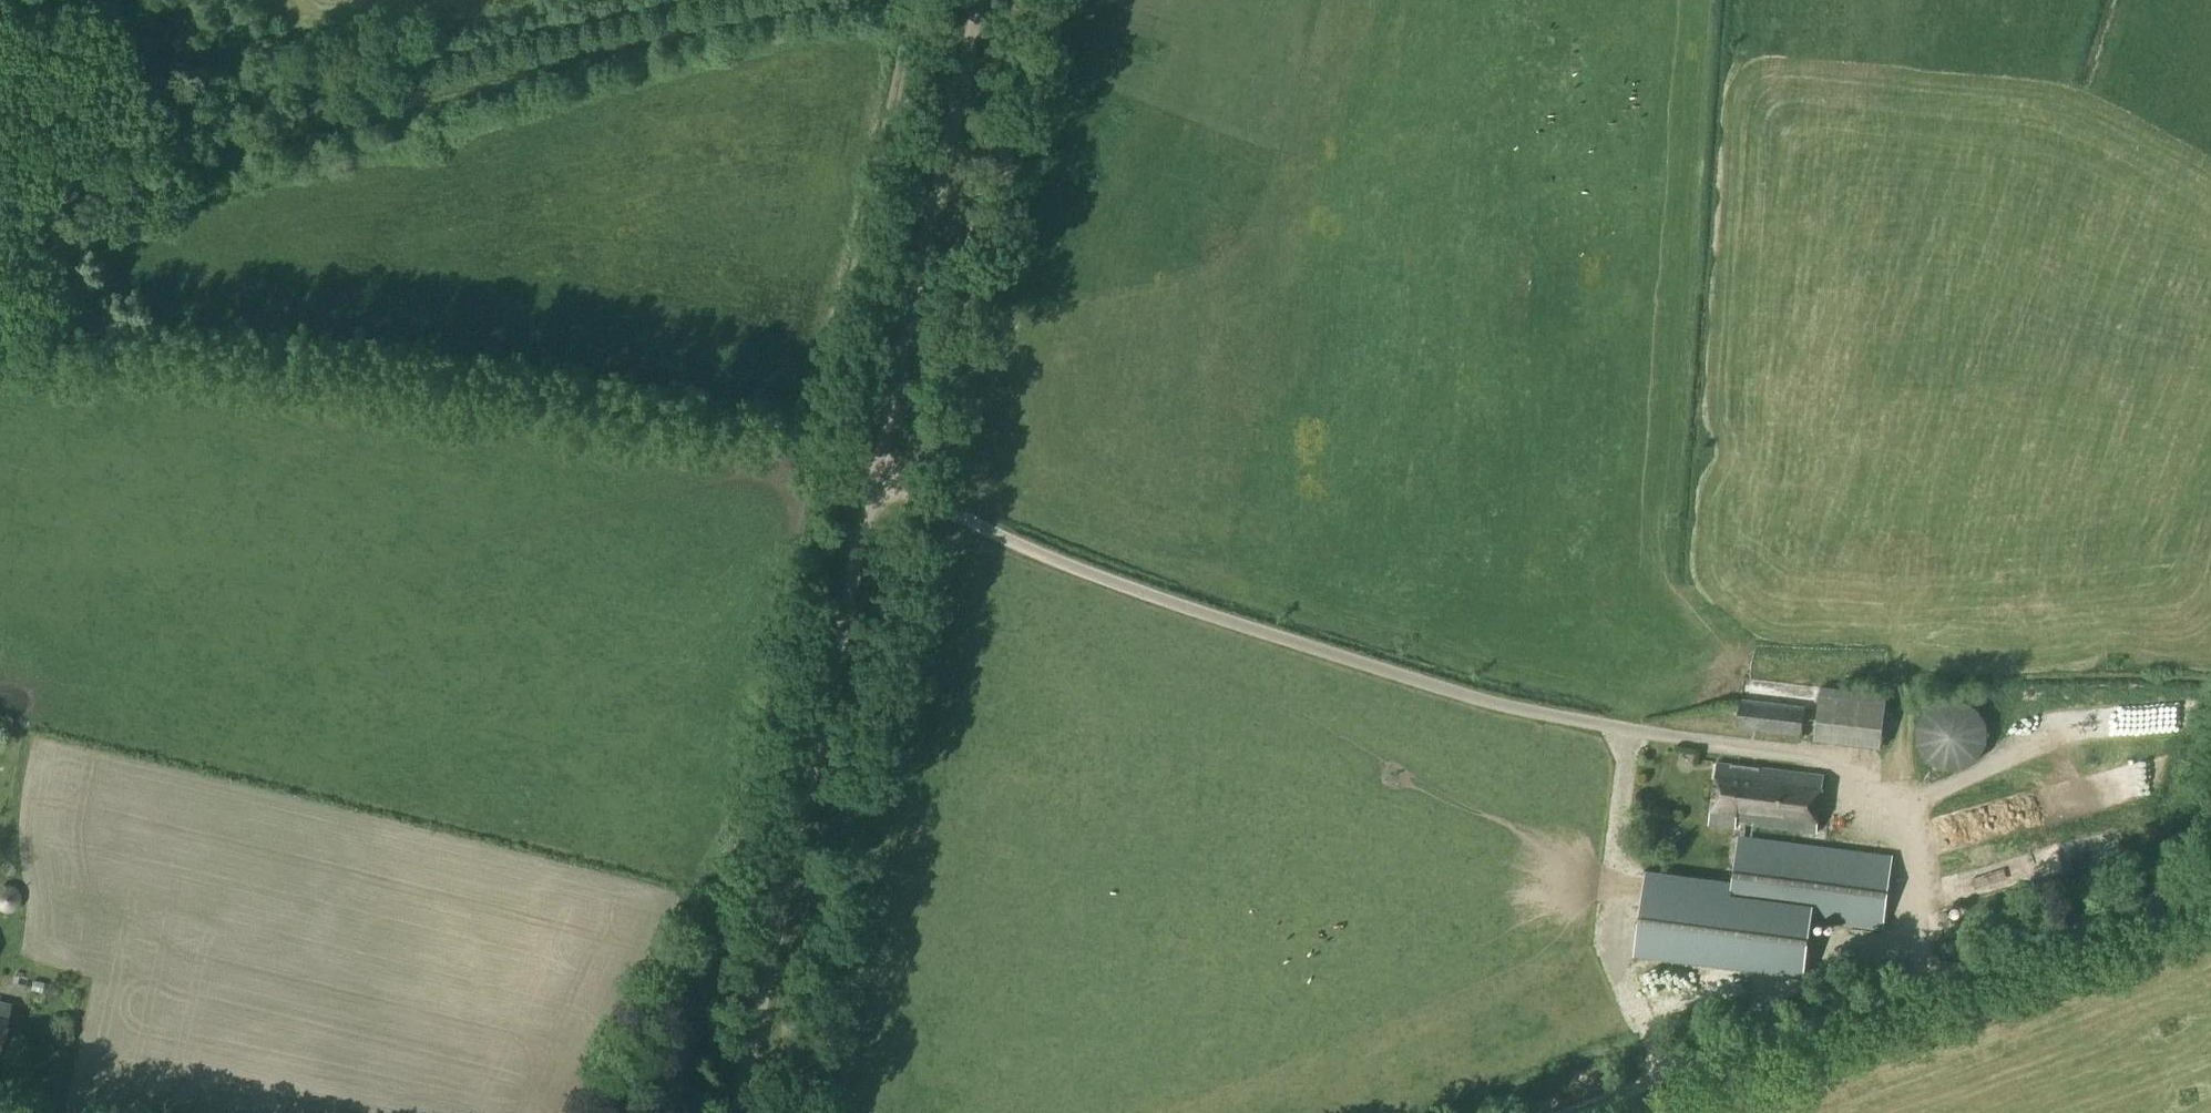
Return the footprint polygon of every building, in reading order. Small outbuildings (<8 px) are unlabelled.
[(1830,742),(1836,688),(1821,686),(1815,741),(1830,742)] [(1952,772),(1958,771),(1963,770),(1968,768),(1973,765),(1977,761),(1981,757),(1984,752),(1986,747),(1988,741),(1988,736),(1988,730),(1986,724),(1984,719),(1981,714),(1977,710),(1973,706),(1968,703),(1963,701),(1957,700),(1952,699),(1946,700),(1941,701),(1935,703),(1931,706),(1926,710),(1923,714),(1920,719),(1917,724),(1916,730),(1916,735),(1916,741),(1917,747),(1920,752),(1923,757),(1926,761),(1931,765),(1935,768),(1941,770),(1946,771),(1952,772)] [(1801,736),(1805,707),(1741,700),(1738,729),(1801,736)] [(1817,833),(1824,776),(1718,762),(1710,825),(1736,829),(1737,823),(1741,824),(1739,835),(1738,835),(1732,882),(1646,871),(1635,956),(1804,979),(1812,922),(1884,931),(1894,855),(1745,835),(1746,824),(1817,833)] [(27,898),(9,897),(7,914),(25,915),(27,898)] [(11,1005),(0,1002),(0,1057),(11,1005)]
